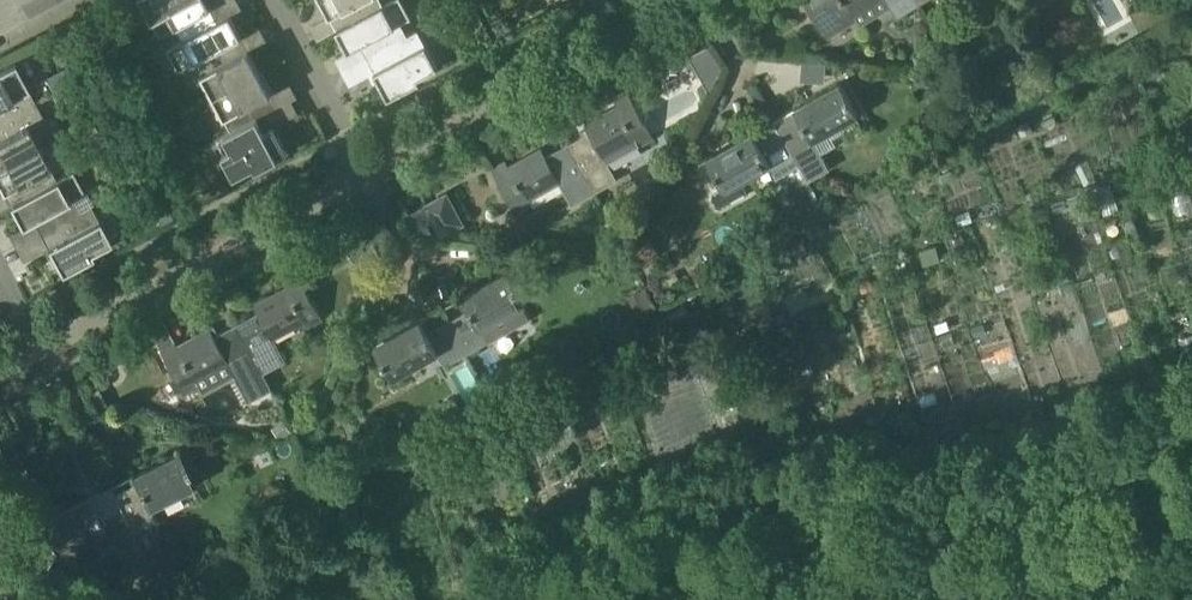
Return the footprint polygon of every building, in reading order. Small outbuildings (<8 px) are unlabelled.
[(176,26),(211,7),(207,0),(141,0),(152,21),(153,21),(160,35),(176,26)] [(337,30),(384,4),(383,3),(382,0),(321,0),(329,15),(330,15),(337,28),(336,28),(337,30)] [(368,58),(409,36),(408,35),(401,22),(412,17),(403,0),(389,0),(383,3),(384,4),(337,30),(348,51),(360,44),(368,58)] [(842,27),(857,17),(854,12),(874,0),(825,0),(842,27)] [(921,2),(919,0),(887,0),(897,16),(921,2)] [(475,2),(465,8),(473,24),(484,18),(483,17),(475,2)] [(176,26),(183,38),(166,47),(178,70),(194,61),(194,60),(241,35),(241,36),(242,35),(230,13),(217,20),(211,7),(176,26)] [(418,29),(408,35),(409,36),(368,58),(374,70),(388,97),(420,80),(418,76),(438,65),(426,43),(425,43),(418,29)] [(248,48),(241,36),(241,35),(194,60),(194,61),(213,95),(260,69),(249,48),(248,48)] [(709,44),(689,55),(710,92),(723,66),(709,44)] [(816,81),(818,61),(803,60),(801,79),(816,81)] [(35,101),(28,88),(14,62),(0,69),(0,120),(35,101)] [(213,95),(232,130),(233,132),(268,113),(267,112),(279,106),(272,92),(272,91),(260,69),(213,95)] [(821,152),(813,138),(858,113),(841,82),(794,108),(795,109),(792,111),(799,122),(782,132),(800,164),(821,152)] [(133,91),(115,101),(120,110),(138,100),(133,91)] [(568,143),(596,191),(618,179),(609,161),(639,144),(639,145),(655,137),(628,92),(615,99),(618,105),(585,123),(589,131),(568,143)] [(35,101),(0,120),(0,165),(38,144),(29,128),(45,119),(35,101)] [(274,124),(268,113),(233,132),(232,130),(215,138),(235,174),(255,164),(257,168),(288,151),(275,125),(274,124)] [(723,186),(712,192),(711,197),(716,207),(721,208),(746,194),(748,189),(742,179),(769,163),(777,177),(800,164),(782,132),(775,119),(707,157),(723,186)] [(596,191),(568,143),(547,155),(542,147),(510,165),(507,160),(492,168),(516,212),(532,203),(529,198),(559,181),(572,205),(596,191)] [(38,144),(0,165),(0,187),(2,191),(3,191),(9,204),(9,205),(10,205),(57,180),(56,179),(49,166),(50,166),(38,144)] [(168,166),(160,171),(165,179),(173,174),(168,166)] [(72,170),(56,179),(57,180),(10,205),(21,226),(33,220),(41,234),(81,212),(81,211),(74,198),(84,192),(72,170)] [(417,185),(427,204),(408,215),(414,231),(434,220),(442,234),(463,222),(447,193),(445,194),(434,175),(417,185)] [(160,192),(151,176),(138,184),(148,200),(160,192)] [(91,205),(81,211),(81,212),(41,234),(47,246),(61,272),(93,256),(91,252),(110,241),(99,219),(98,219),(91,205)] [(642,264),(655,257),(660,254),(649,235),(630,247),(641,265),(642,264)] [(373,238),(349,251),(367,285),(375,288),(386,263),(373,238)] [(263,373),(264,372),(287,360),(274,337),(305,320),(308,325),(323,317),(310,292),(321,287),(310,265),(284,279),(285,280),(284,280),(287,286),(254,304),(258,312),(237,323),(263,373)] [(449,320),(468,353),(488,341),(489,342),(531,318),(522,303),(526,301),(508,270),(462,296),(463,297),(459,299),(466,310),(449,320)] [(468,353),(449,320),(431,331),(424,319),(422,321),(421,319),(376,345),(392,377),(437,352),(445,366),(468,353)] [(263,373),(237,323),(216,335),(211,326),(178,345),(175,339),(160,347),(184,392),(200,384),(204,392),(235,375),(249,401),(273,388),(264,372),(263,373)] [(99,387),(89,393),(99,412),(110,406),(99,387)] [(291,430),(283,419),(273,427),(281,438),(291,430)] [(135,483),(114,493),(113,493),(120,506),(133,532),(155,521),(148,507),(195,484),(179,451),(131,475),(135,483)] [(133,532),(120,506),(113,493),(114,493),(110,486),(89,497),(88,496),(41,520),(70,579),(88,570),(76,544),(104,530),(111,544),(133,532)] [(148,560),(158,580),(184,567),(178,556),(168,561),(164,552),(148,560)]
